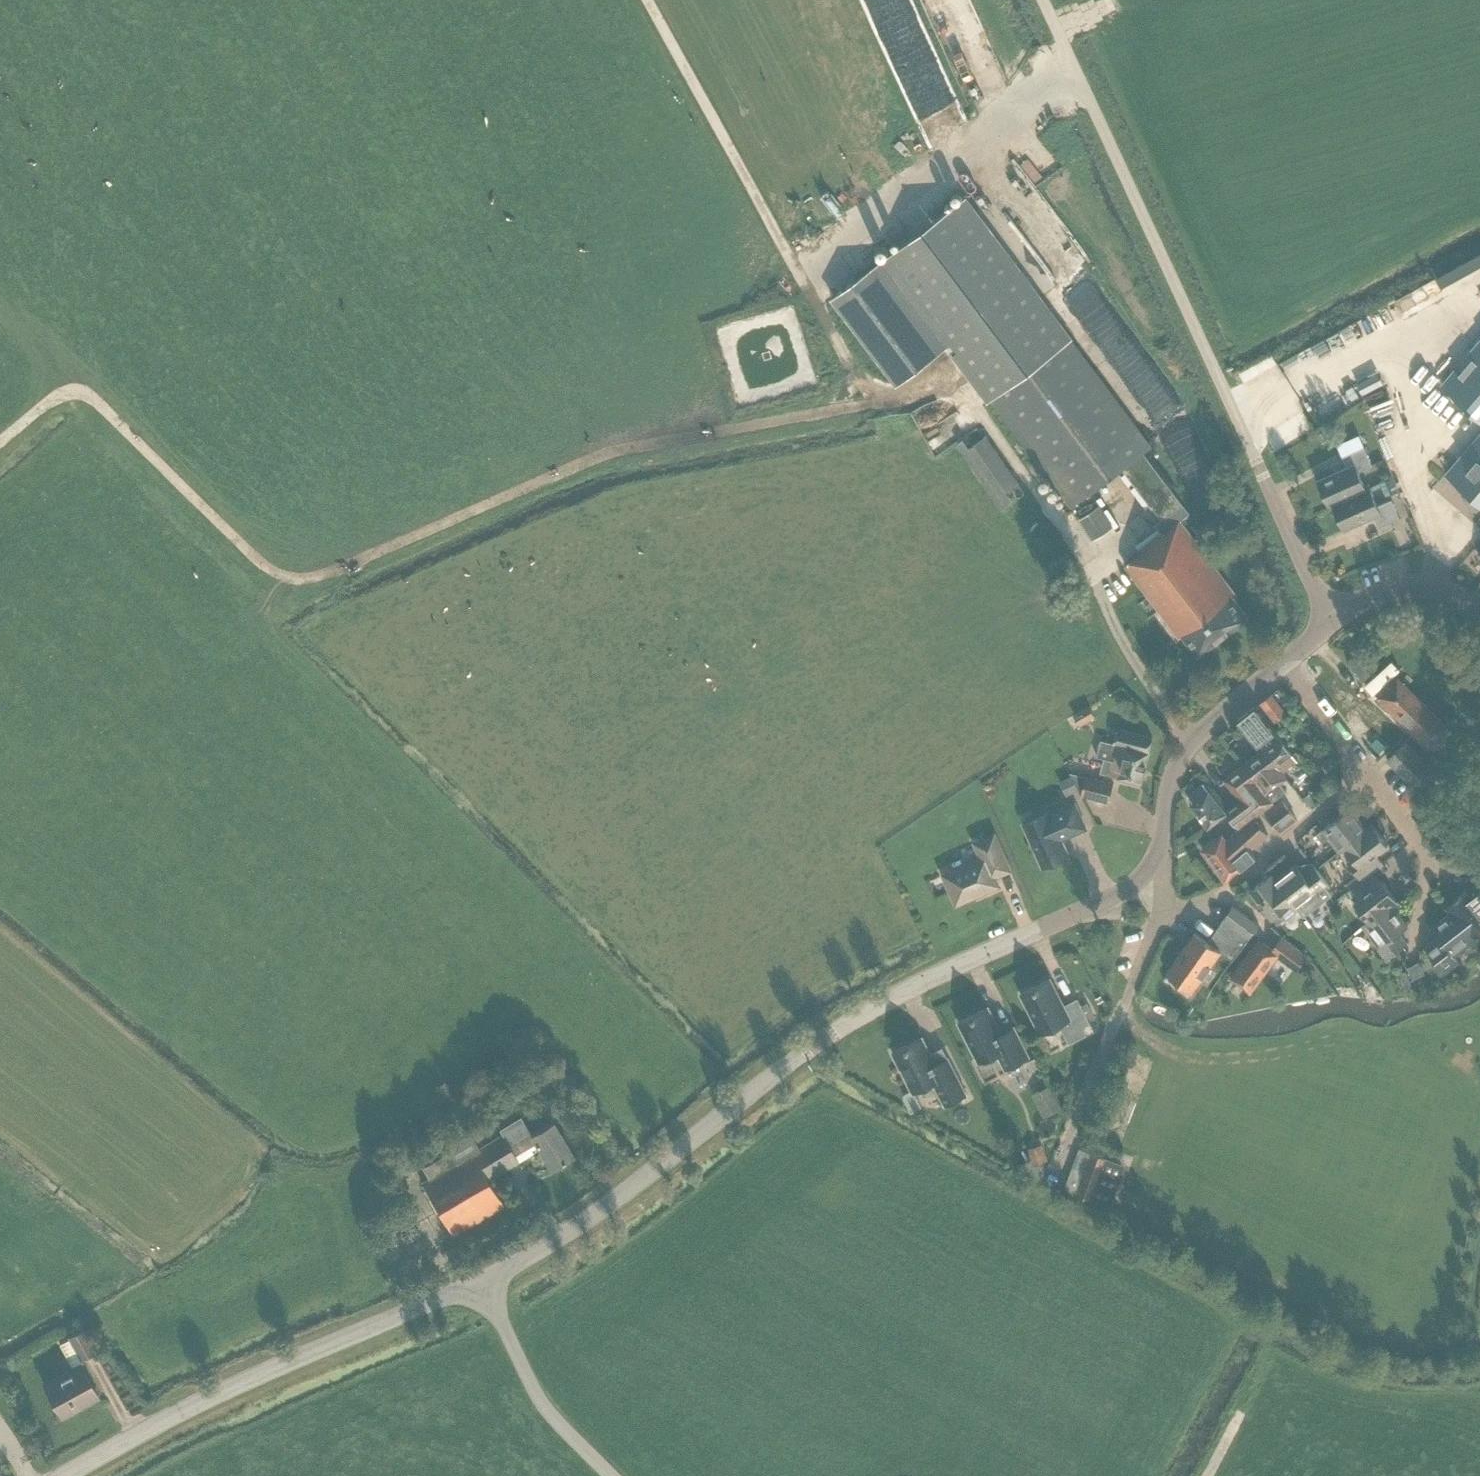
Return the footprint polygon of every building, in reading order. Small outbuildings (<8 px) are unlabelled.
[(972,0),(923,0),(937,35),(979,19),(972,0)] [(1143,452),(1151,446),(965,198),(833,297),(897,383),(946,345),(988,401),(991,399),(1071,507),(1122,468),(1152,508),(1153,507),(1163,519),(1155,525),(1162,533),(1140,550),(1142,553),(1126,565),(1180,638),(1182,636),(1197,656),(1249,617),(1234,597),(1236,595),(1180,521),(1190,514),(1143,452)] [(1121,358),(1138,381),(1156,368),(1139,345),(1121,358)] [(1448,389),(1442,384),(1442,385),(1479,418),(1479,352),(1448,389)] [(956,443),(1001,510),(1025,494),(979,428),(956,443)] [(1325,429),(1316,435),(1322,443),(1331,437),(1325,429)] [(1446,474),(1479,503),(1479,435),(1446,474)] [(1329,507),(1333,505),(1333,504),(1366,490),(1366,489),(1359,472),(1373,466),(1365,447),(1343,456),(1347,467),(1318,480),(1329,507)] [(1392,477),(1380,483),(1386,497),(1398,491),(1392,477)] [(1378,505),(1370,487),(1366,489),(1366,490),(1333,504),(1333,505),(1344,530),(1374,517),(1379,528),(1400,518),(1392,499),(1378,505)] [(1078,518),(1091,539),(1112,526),(1098,505),(1078,518)] [(1378,698),(1429,748),(1449,728),(1398,678),(1378,698)] [(1260,703),(1275,722),(1286,714),(1272,694),(1260,703)] [(1073,714),(1079,725),(1093,716),(1087,706),(1073,714)] [(1258,745),(1259,744),(1264,749),(1283,772),(1297,761),(1255,707),(1238,721),(1258,745)] [(1118,728),(1114,744),(1101,741),(1097,757),(1109,760),(1105,774),(1116,777),(1116,779),(1142,785),(1150,753),(1148,752),(1152,737),(1118,728)] [(1405,740),(1386,760),(1412,786),(1431,766),(1405,740)] [(1280,784),(1287,778),(1283,772),(1264,749),(1244,764),(1273,801),(1286,791),(1280,784)] [(1273,801),(1244,764),(1224,779),(1239,799),(1225,808),(1228,812),(1241,829),(1226,840),(1223,835),(1202,850),(1226,881),(1241,869),(1256,857),(1250,850),(1268,834),(1253,818),(1273,802),(1273,801)] [(1078,789),(1070,774),(1058,781),(1066,795),(1078,789)] [(1113,783),(1086,776),(1081,796),(1108,803),(1113,783)] [(1208,827),(1228,812),(1225,808),(1224,810),(1205,785),(1204,783),(1193,792),(1193,793),(1189,796),(1194,802),(1191,805),(1208,827)] [(1310,793),(1303,799),(1311,807),(1317,802),(1310,793)] [(1297,820),(1281,799),(1264,812),(1281,834),(1297,820)] [(1075,803),(1051,813),(1050,811),(1023,823),(1042,867),(1069,855),(1062,839),(1086,828),(1075,803)] [(1366,828),(1351,808),(1316,834),(1323,843),(1329,838),(1340,853),(1341,852),(1339,850),(1344,846),(1366,828)] [(1353,858),(1347,863),(1357,876),(1347,883),(1351,889),(1361,881),(1374,871),(1384,864),(1376,854),(1388,844),(1372,823),(1366,828),(1344,846),(1353,858)] [(974,843),(981,858),(943,875),(956,905),(1000,886),(993,872),(1008,865),(994,834),(974,843)] [(1298,908),(1303,915),(1330,894),(1326,889),(1330,886),(1313,863),(1302,872),(1296,864),(1276,879),(1276,880),(1293,902),(1293,903),(1297,908),(1295,909),(1295,910),(1298,908)] [(1354,903),(1369,923),(1392,905),(1393,906),(1399,901),(1383,880),(1381,881),(1374,871),(1361,881),(1351,889),(1358,899),(1354,903)] [(1276,880),(1276,879),(1272,874),(1251,890),(1278,924),(1286,918),(1281,912),(1293,903),(1293,902),(1276,880)] [(1469,935),(1479,927),(1479,883),(1468,892),(1467,891),(1446,907),(1451,913),(1451,912),(1469,935)] [(1408,926),(1393,906),(1392,905),(1369,923),(1365,926),(1363,924),(1362,924),(1379,946),(1377,948),(1386,959),(1407,943),(1399,933),(1408,926)] [(1221,952),(1233,961),(1259,925),(1233,906),(1223,920),(1223,921),(1208,942),(1195,932),(1167,972),(1193,991),(1221,952)] [(1444,973),(1458,962),(1454,956),(1476,939),(1475,938),(1473,940),(1469,935),(1451,912),(1451,913),(1431,928),(1438,937),(1425,947),(1444,973)] [(1278,957),(1296,970),(1307,956),(1282,937),(1272,950),(1259,940),(1231,978),(1250,993),(1278,957)] [(1419,962),(1407,968),(1413,979),(1424,973),(1419,962)] [(1413,987),(1405,971),(1398,974),(1405,991),(1413,987)] [(1050,979),(1021,993),(1041,1034),(1059,1024),(1069,1044),(1094,1031),(1080,1003),(1066,1011),(1050,979)] [(1005,1069),(1029,1056),(1013,1026),(1000,1032),(988,1007),(959,1022),(979,1062),(997,1053),(1005,1069)] [(945,1105),(966,1094),(947,1056),(935,1063),(922,1037),(893,1052),(913,1092),(933,1082),(945,1105)] [(1035,1057),(1026,1062),(1031,1071),(1039,1066),(1035,1057)] [(1049,1086),(1032,1095),(1043,1117),(1061,1108),(1049,1086)] [(520,1116),(499,1129),(502,1134),(487,1143),(478,1129),(471,1133),(469,1130),(444,1145),(448,1151),(422,1167),(429,1178),(422,1183),(453,1235),(503,1205),(487,1179),(518,1160),(515,1155),(535,1143),(550,1168),(573,1154),(553,1121),(531,1134),(520,1116)] [(1042,1143),(1028,1148),(1034,1165),(1048,1160),(1042,1143)] [(1107,1159),(1092,1153),(1079,1149),(1071,1169),(1082,1173),(1074,1194),(1092,1200),(1099,1179),(1107,1159)] [(80,1365),(83,1363),(81,1360),(95,1352),(82,1329),(69,1337),(69,1338),(59,1344),(73,1369),(44,1385),(62,1417),(98,1397),(80,1365)]
